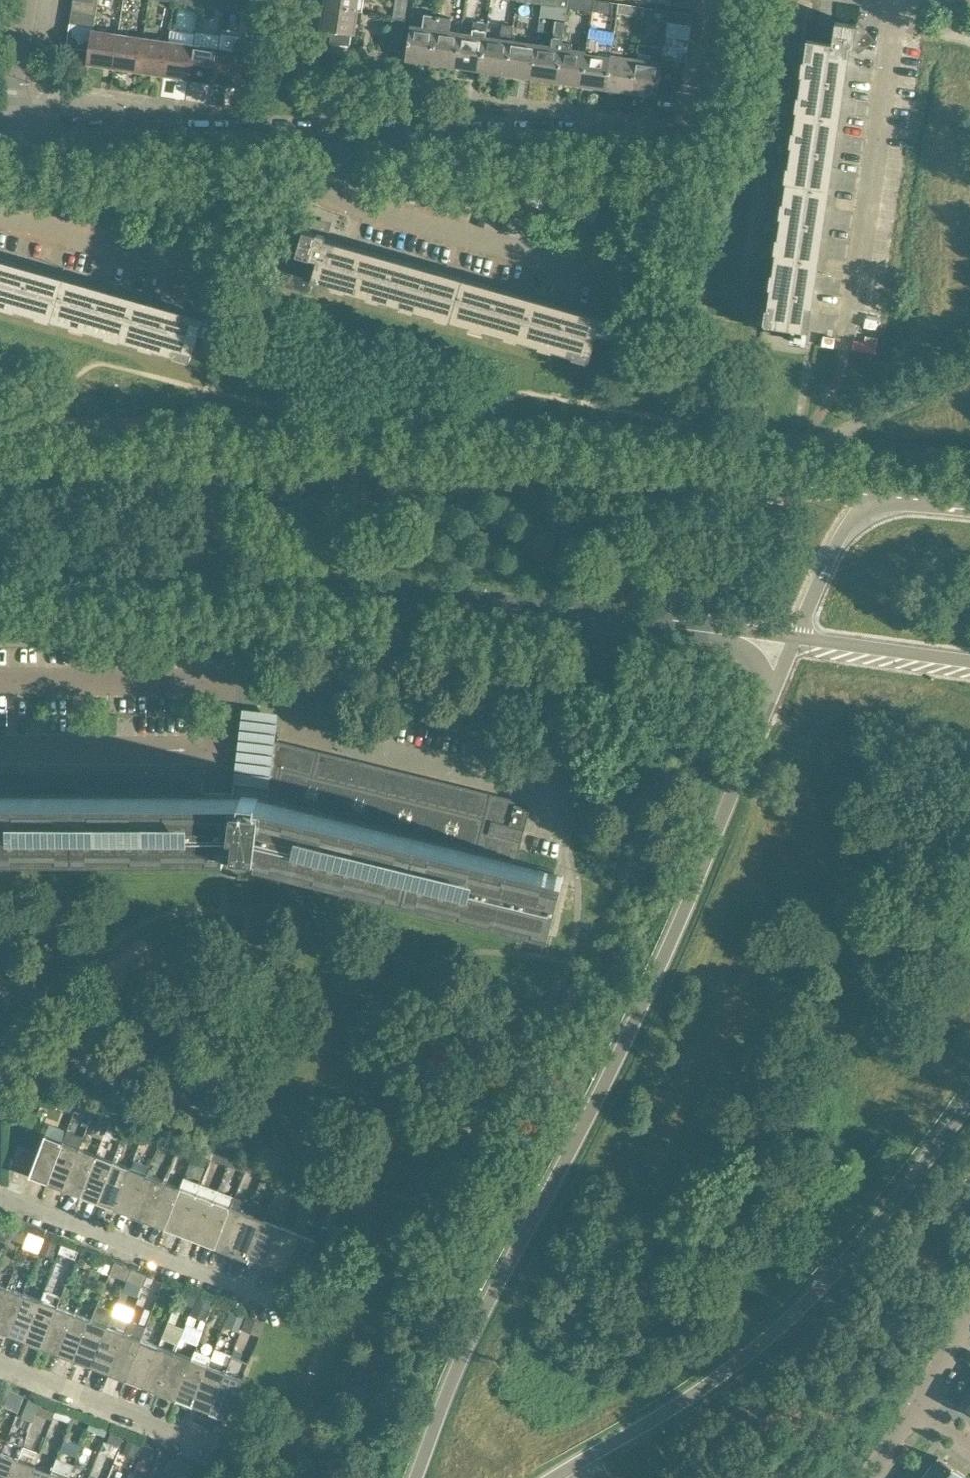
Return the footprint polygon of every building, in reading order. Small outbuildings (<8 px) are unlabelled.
[(71,12),(95,15),(97,3),(78,0),(73,0),(71,12)] [(226,9),(227,0),(201,0),(200,5),(226,9)] [(240,0),(227,0),(226,9),(250,13),(251,2),(240,0)] [(364,0),(324,0),(323,5),(363,11),(364,0)] [(408,0),(395,0),(393,15),(405,17),(408,0)] [(566,7),(592,11),(593,0),(567,0),(566,7)] [(618,3),(619,3),(599,0),(593,0),(592,11),(617,15),(617,13),(618,3)] [(618,3),(617,13),(642,17),(643,7),(618,3)] [(351,34),(359,35),(363,11),(323,5),(320,29),(331,31),(330,43),(349,46),(351,34)] [(662,22),(668,23),(691,26),(693,14),(663,9),(662,22)] [(71,12),(69,24),(93,28),(95,15),(71,12)] [(405,59),(430,63),(437,15),(424,13),(422,27),(410,26),(405,59)] [(402,42),(405,17),(393,15),(389,40),(402,42)] [(430,63),(455,67),(460,32),(449,31),(451,17),(437,15),(430,63)] [(471,34),(460,32),(455,67),(481,71),(486,36),(488,22),(473,20),(471,34)] [(807,39),(765,324),(785,327),(785,332),(795,333),(794,342),(806,344),(850,47),(853,47),(854,46),(865,48),(864,27),(857,26),(857,24),(835,21),(834,25),(817,23),(815,40),(807,39)] [(535,43),(530,78),(555,82),(562,40),(564,23),(554,22),(550,45),(535,43)] [(668,23),(666,34),(690,38),(691,26),(668,23)] [(69,24),(68,35),(92,39),(93,31),(93,28),(69,24)] [(481,71),(506,74),(511,40),(513,26),(502,24),(500,38),(486,36),(481,71)] [(93,31),(92,39),(90,51),(87,66),(89,67),(90,64),(112,67),(117,35),(93,31)] [(666,34),(664,46),(688,49),(690,38),(666,34)] [(66,47),(90,51),(92,39),(68,35),(66,47)] [(112,67),(138,71),(143,39),(117,35),(112,67)] [(586,51),(581,85),(606,89),(612,49),(612,44),(599,42),(599,39),(588,37),(586,51)] [(138,71),(164,75),(168,43),(143,39),(138,71)] [(535,43),(511,40),(506,74),(530,78),(535,43)] [(555,82),(581,85),(586,51),(572,49),(573,42),(562,40),(555,82)] [(164,75),(189,79),(194,46),(168,43),(164,75)] [(636,59),(631,93),(657,96),(658,85),(662,58),(664,49),(638,45),(636,59)] [(189,79),(215,82),(219,50),(194,46),(189,79)] [(664,46),(664,49),(662,58),(679,60),(686,62),(688,49),(664,46)] [(624,51),(612,49),(606,89),(631,93),(636,59),(623,57),(624,51)] [(242,54),(219,50),(215,82),(237,86),(237,88),(239,89),(245,51),(244,51),(243,51),(242,54)] [(675,87),(679,60),(662,58),(658,85),(675,87)] [(614,320),(326,238),(327,235),(326,235),(329,224),(296,220),(294,226),(286,224),(269,282),(310,293),(314,280),(589,359),(596,335),(601,336),(602,330),(611,333),(614,320)] [(230,244),(228,249),(236,251),(240,237),(233,235),(230,244)] [(191,358),(197,338),(201,340),(204,330),(213,332),(216,320),(0,258),(0,304),(191,358)] [(248,851),(252,851),(252,848),(260,849),(258,855),(550,927),(562,879),(553,876),(555,870),(517,861),(517,858),(520,850),(530,808),(515,804),(516,800),(480,791),(275,741),(277,724),(241,719),(232,793),(204,793),(204,769),(0,769),(0,851),(227,852),(227,845),(235,846),(235,849),(238,849),(238,850),(238,852),(238,853),(239,854),(240,855),(241,856),(242,856),(243,856),(244,856),(245,856),(246,855),(247,855),(248,854),(248,853),(248,852),(248,851)] [(62,1092),(58,1102),(71,1107),(75,1097),(62,1092)] [(91,1104),(80,1099),(76,1108),(87,1113),(91,1104)] [(128,1116),(114,1111),(110,1119),(125,1125),(128,1116)] [(67,1130),(63,1141),(47,1183),(64,1189),(84,1137),(67,1130)] [(47,1183),(63,1141),(45,1135),(30,1176),(47,1183)] [(81,1195),(96,1154),(80,1148),(84,1137),(64,1189),(81,1195)] [(211,1159),(216,1147),(199,1141),(199,1142),(195,1152),(211,1159)] [(227,1165),(232,1153),(216,1147),(211,1159),(227,1165)] [(249,1159),(232,1153),(227,1165),(244,1171),(249,1159)] [(97,1202),(113,1161),(96,1154),(81,1195),(97,1202)] [(114,1208),(130,1167),(113,1161),(97,1202),(114,1208)] [(131,1215),(147,1174),(130,1167),(114,1208),(131,1215)] [(148,1221),(164,1180),(147,1174),(131,1215),(148,1221)] [(180,1186),(165,1228),(181,1234),(201,1184),(184,1177),(180,1186)] [(165,1228),(180,1186),(164,1180),(148,1221),(165,1228)] [(201,1184),(181,1234),(198,1241),(217,1190),(201,1184)] [(217,1190),(198,1241),(215,1247),(234,1197),(217,1190)] [(234,1197),(215,1247),(232,1254),(248,1212),(251,1203),(234,1197)] [(249,1260),(264,1219),(248,1212),(232,1254),(249,1260)] [(266,1267),(281,1225),(264,1219),(249,1260),(266,1267)] [(282,1273),(298,1232),(281,1225),(266,1267),(282,1273)] [(300,1280),(300,1279),(316,1239),(298,1232),(282,1273),(300,1280)] [(61,1245),(46,1240),(42,1251),(57,1257),(61,1245)] [(79,1251),(62,1245),(59,1253),(75,1259),(79,1251)] [(94,1259),(82,1254),(78,1262),(91,1267),(94,1259)] [(101,1262),(98,1269),(108,1274),(112,1266),(101,1262)] [(125,1269),(113,1264),(109,1273),(121,1278),(125,1269)] [(144,1277),(131,1272),(126,1282),(140,1287),(144,1277)] [(8,1334),(24,1293),(7,1286),(0,1306),(0,1331),(8,1334)] [(41,1299),(25,1340),(42,1347),(58,1306),(61,1297),(44,1290),(41,1299)] [(197,1297),(181,1291),(177,1300),(193,1307),(197,1297)] [(24,1293),(8,1334),(25,1340),(41,1299),(24,1293)] [(214,1304),(198,1297),(190,1316),(206,1322),(214,1304)] [(92,1319),(76,1360),(92,1366),(113,1314),(114,1310),(97,1303),(92,1319)] [(58,1306),(42,1347),(59,1353),(75,1312),(58,1306)] [(237,1340),(246,1317),(231,1311),(222,1334),(237,1340)] [(92,1319),(75,1312),(59,1353),(76,1360),(92,1319)] [(113,1314),(92,1366),(109,1373),(125,1332),(130,1320),(113,1314)] [(252,1319),(246,1317),(241,1329),(260,1336),(265,1324),(252,1319)] [(125,1332),(109,1373),(126,1379),(142,1338),(125,1332)] [(159,1345),(142,1338),(126,1379),(143,1386),(159,1345)] [(143,1386),(159,1392),(175,1351),(159,1345),(143,1386)] [(212,1357),(193,1405),(210,1412),(231,1356),(232,1355),(215,1349),(212,1357)] [(192,1358),(176,1399),(193,1405),(212,1357),(195,1350),(192,1358)] [(159,1392),(176,1399),(192,1358),(175,1351),(159,1392)] [(249,1362),(231,1356),(210,1412),(227,1419),(243,1377),(249,1362)] [(32,1421),(39,1403),(28,1399),(21,1417),(32,1421)] [(52,1419),(55,1410),(40,1404),(36,1413),(52,1419)] [(124,1436),(112,1431),(107,1442),(120,1447),(124,1436)] [(140,1443),(129,1439),(124,1451),(136,1455),(140,1443)] [(0,1457),(0,1477),(11,1477),(23,1447),(6,1440),(0,1457)] [(11,1477),(30,1477),(36,1464),(40,1453),(23,1447),(11,1477)] [(925,1474),(931,1477),(967,1477),(968,1477),(938,1456),(925,1474)] [(174,1458),(168,1472),(184,1477),(186,1477),(191,1465),(174,1458)] [(50,1477),(69,1477),(74,1465),(57,1459),(52,1471),(50,1477)] [(146,1477),(150,1467),(138,1462),(134,1473),(146,1477)] [(52,1471),(36,1464),(30,1477),(50,1477),(52,1471)]
